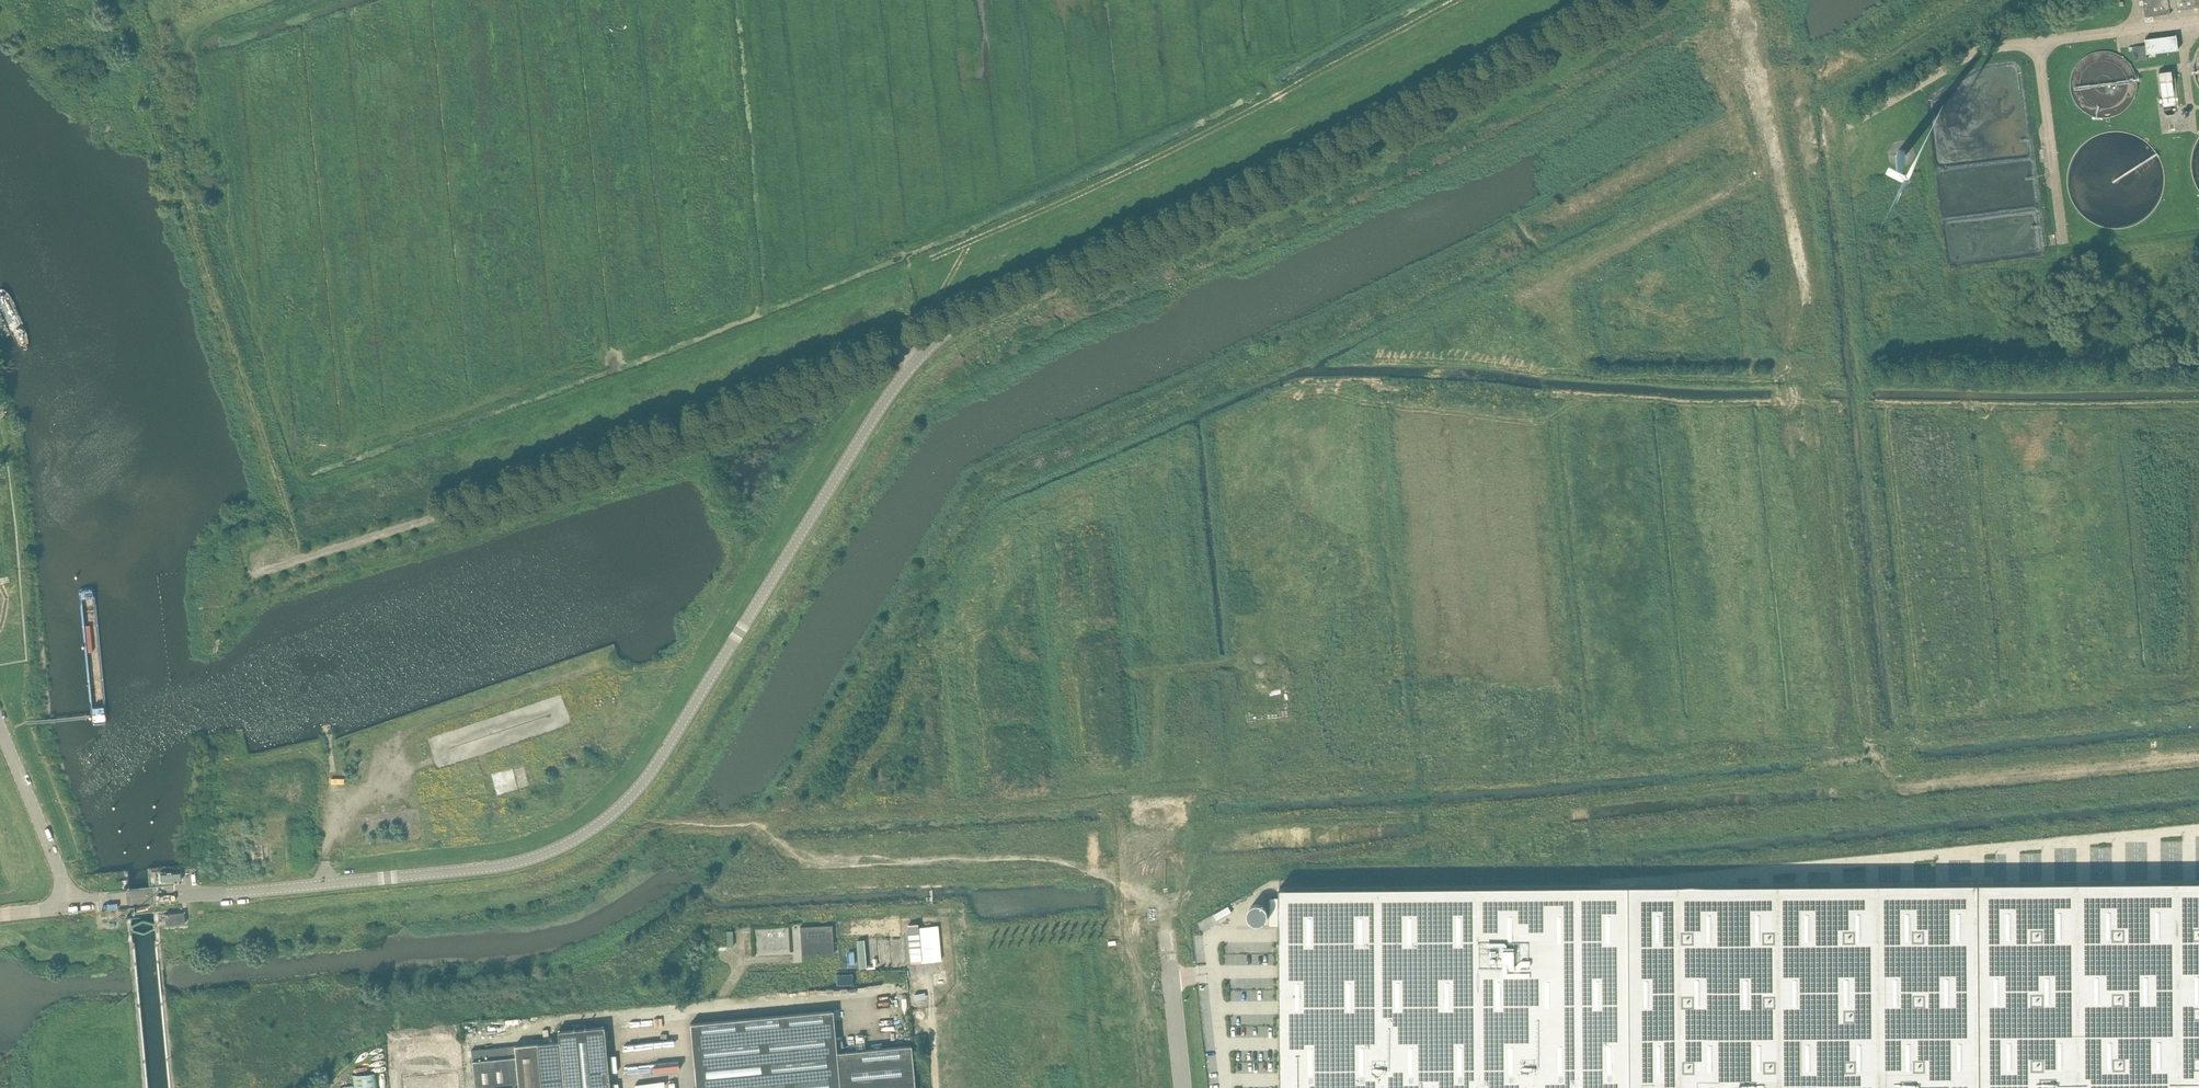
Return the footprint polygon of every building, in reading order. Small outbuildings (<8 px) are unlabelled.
[(2198,7),(2198,0),(2143,0),(2145,17),(2170,14),(2169,5),(2177,5),(2177,10),(2198,7)] [(2134,60),(2146,59),(2147,59),(2147,54),(2178,50),(2176,35),(2145,39),(2145,45),(2132,47),(2134,60)] [(1901,150),(1899,150),(1898,151),(1897,153),(1896,154),(1897,156),(1898,158),(1899,159),(1901,159),(1903,159),(1904,158),(1906,156),(1906,154),(1906,153),(1904,151),(1903,150),(1901,150)] [(180,871),(160,873),(160,880),(181,878),(180,871)] [(1628,885),(1630,1087),(2198,1087),(2198,880),(1628,885)] [(1269,897),(1269,926),(1280,926),(1281,1087),(1629,1087),(1628,885),(1280,887),(1280,897),(1269,897)] [(167,922),(166,922),(166,925),(185,923),(184,912),(166,914),(167,922)] [(912,963),(920,962),(934,961),(933,954),(940,953),(938,926),(917,928),(917,924),(908,925),(912,963)] [(811,956),(834,956),(834,927),(802,927),(802,939),(811,939),(811,956)] [(867,941),(857,942),(860,969),(870,967),(868,958),(874,957),(873,949),(868,950),(867,941)] [(852,973),(836,974),(836,984),(852,983),(852,973)] [(911,1046),(836,1052),(833,1011),(690,1024),(696,1087),(915,1087),(911,1046)] [(604,1027),(593,1028),(557,1031),(559,1053),(472,1061),(475,1087),(610,1087),(604,1027)] [(403,1076),(404,1087),(464,1087),(463,1071),(403,1076)] [(353,1076),(354,1087),(375,1087),(374,1074),(353,1076)]
